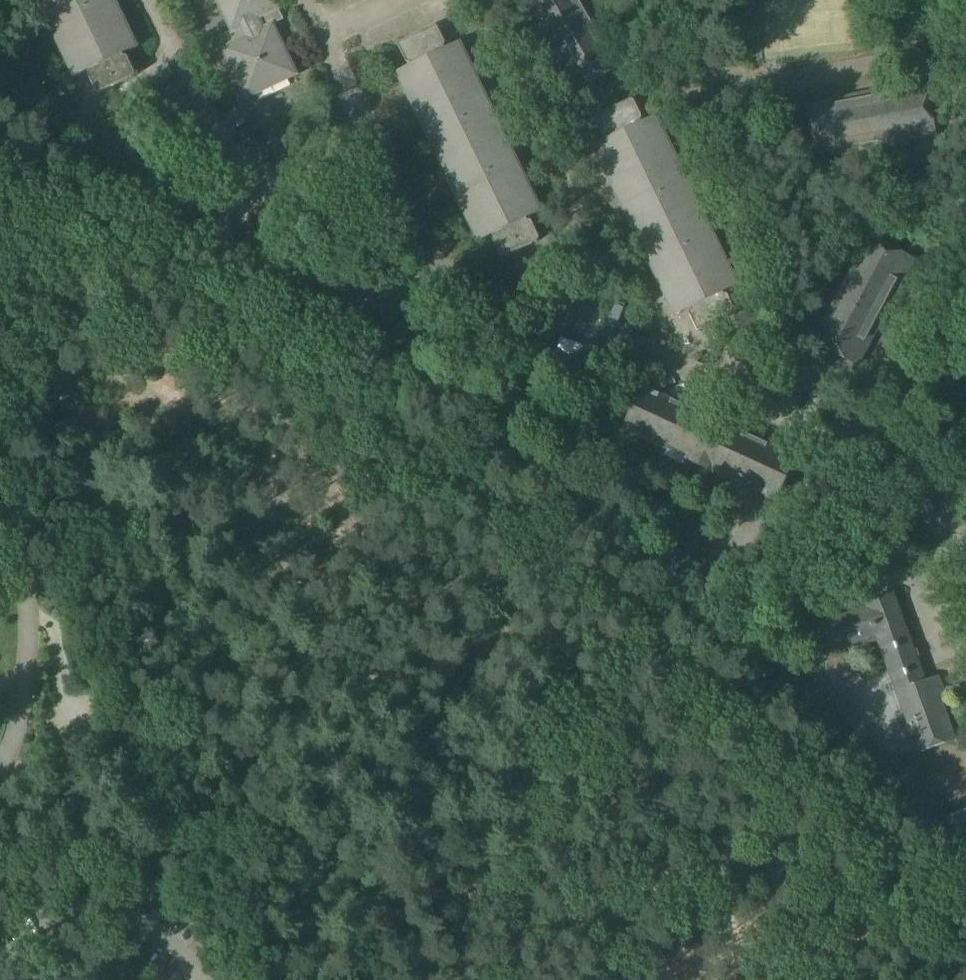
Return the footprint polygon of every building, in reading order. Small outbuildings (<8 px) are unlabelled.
[(73,79),(89,72),(90,73),(89,74),(89,75),(89,77),(89,78),(96,92),(96,93),(97,94),(99,94),(100,94),(133,78),(134,77),(135,76),(135,74),(128,59),(127,58),(126,58),(124,57),(123,58),(122,56),(139,48),(116,0),(35,0),(73,79)] [(265,15),(281,8),(278,0),(216,0),(232,32),(233,31),(239,42),(222,49),(247,99),(296,75),(272,25),(271,26),(265,15)] [(545,41),(574,91),(572,92),(573,93),(621,65),(620,64),(619,65),(581,0),(521,0),(545,41)] [(437,28),(435,27),(434,27),(433,28),(400,44),(399,44),(399,46),(399,47),(406,63),(407,64),(408,64),(409,64),(410,64),(411,66),(395,74),(477,244),(493,236),(494,238),(493,239),(493,240),(493,241),(493,243),(500,257),(501,258),(503,259),(504,258),(537,242),(538,242),(539,241),(539,239),(531,224),(531,223),(530,222),(529,222),(527,222),(526,220),(543,212),(461,42),(444,50),(443,48),(444,47),(445,46),(445,44),(438,29),(437,28)] [(923,84),(844,100),(810,107),(809,105),(808,105),(819,160),(820,160),(820,158),(932,136),(933,137),(934,137),(923,82),(922,83),(923,84)] [(315,101),(323,118),(333,113),(325,97),(315,101)] [(608,140),(591,148),(674,318),(690,310),(691,312),(690,312),(689,314),(689,315),(696,330),(697,331),(698,332),(699,332),(701,332),(734,316),(735,315),(735,314),(735,312),(728,297),(726,296),(725,296),(724,296),(723,294),(739,286),(657,116),(640,124),(639,122),(641,121),(641,120),(641,119),(641,118),(634,103),(633,102),(632,101),(631,101),(630,101),(597,117),(596,118),(596,119),(595,120),(596,122),(602,136),(603,137),(604,138),(606,138),(607,138),(608,140)] [(865,237),(841,282),(811,339),(809,338),(809,340),(858,366),(859,364),(857,364),(911,262),(913,263),(913,262),(864,235),(863,237),(865,237)] [(794,458),(684,407),(644,389),(625,431),(774,500),(794,458)] [(925,684),(900,615),(893,596),(865,606),(866,608),(816,626),(826,654),(866,640),(868,644),(878,641),(898,695),(899,695),(909,722),(906,723),(912,740),(915,739),(918,747),(920,752),(952,740),(946,723),(937,700),(943,698),(936,680),(925,684)]
